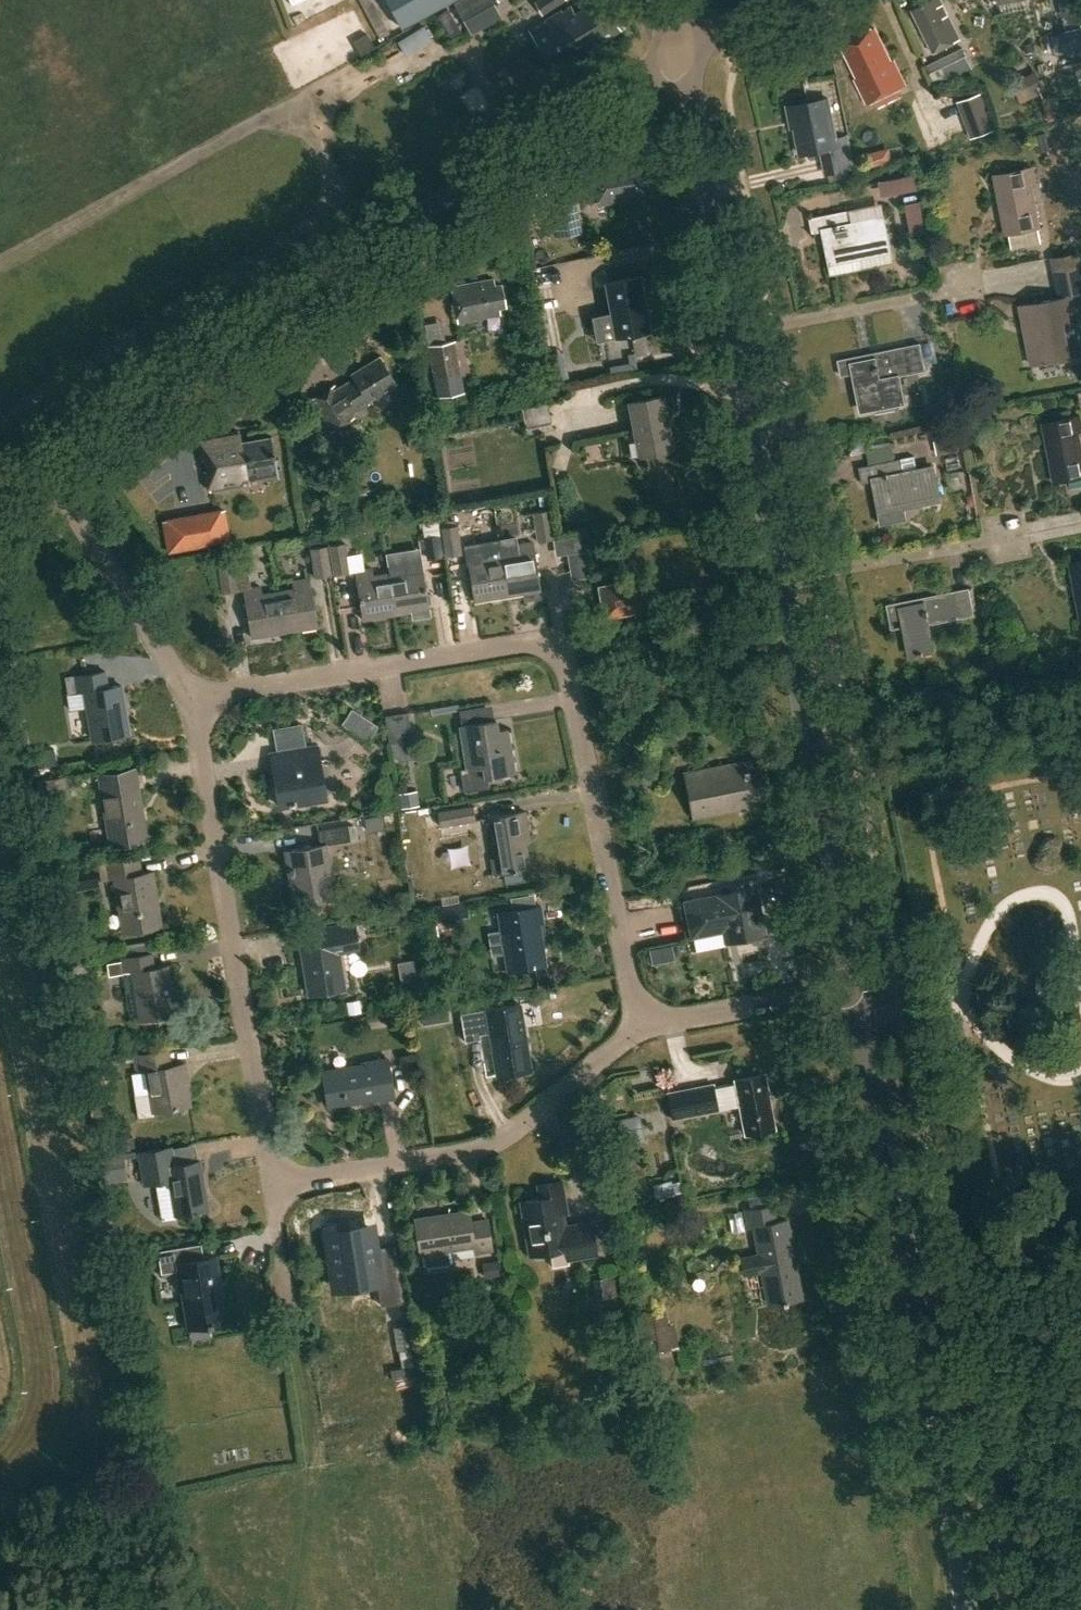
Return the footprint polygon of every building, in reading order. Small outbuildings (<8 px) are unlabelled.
[(372,0),(361,0),(380,38),(389,33),(372,0)] [(440,6),(451,0),(386,0),(401,28),(440,6)] [(454,3),(471,34),(503,17),(493,0),(460,0),(454,3)] [(529,32),(557,78),(601,52),(596,44),(623,28),(607,0),(601,0),(577,14),(572,5),(529,32)] [(542,16),(567,0),(537,0),(534,2),(542,16)] [(941,0),(928,0),(912,8),(933,51),(960,38),(941,0)] [(1063,17),(1080,13),(1080,4),(1080,0),(1059,0),(1063,17)] [(451,36),(460,30),(447,10),(438,16),(451,36)] [(891,61),(876,28),(842,45),(858,78),(855,79),(866,101),(905,83),(893,60),(891,61)] [(406,37),(409,47),(433,39),(429,29),(406,37)] [(1056,54),(1080,49),(1080,30),(1052,35),(1056,54)] [(937,83),(949,77),(972,67),(969,60),(962,47),(927,65),(937,83)] [(1038,63),(1040,74),(1055,70),(1053,60),(1038,63)] [(1041,79),(1036,70),(1022,78),(1026,87),(1028,86),(1041,79)] [(1028,86),(1034,97),(1049,90),(1043,78),(1041,79),(1028,86)] [(1034,97),(1028,86),(1026,87),(1021,90),(1026,101),(1034,97)] [(982,91),(956,101),(970,138),(997,128),(982,91)] [(836,137),(828,98),(788,106),(792,127),(795,127),(800,153),(820,149),(824,172),(853,167),(846,135),(836,137)] [(1051,150),(1047,133),(1033,135),(1036,152),(1051,150)] [(870,152),(874,167),(894,162),(890,147),(870,152)] [(639,166),(637,158),(592,167),(599,204),(644,195),(642,188),(648,187),(644,165),(639,166)] [(1032,167),(994,174),(1006,232),(1009,231),(1039,225),(1030,181),(1035,180),(1032,167)] [(885,199),(908,200),(908,190),(920,191),(921,178),(885,178),(885,199)] [(581,231),(574,197),(550,201),(557,236),(581,231)] [(920,200),(906,203),(912,236),(927,233),(920,200)] [(854,222),(851,208),(810,216),(813,232),(825,229),(831,260),(889,249),(883,216),(854,222)] [(1045,228),(1012,233),(1015,249),(1047,245),(1045,228)] [(1053,257),(1056,271),(1080,266),(1080,260),(1079,252),(1053,257)] [(1056,271),(1060,294),(1080,290),(1080,266),(1056,271)] [(650,330),(640,275),(605,282),(615,336),(650,330)] [(494,284),(493,278),(451,286),(458,321),(499,313),(498,306),(505,305),(501,282),(494,284)] [(1020,305),(1031,362),(1036,362),(1036,365),(1080,356),(1080,339),(1077,321),(1079,320),(1075,299),(1065,301),(1064,296),(1020,305)] [(464,390),(461,375),(454,339),(427,344),(434,379),(437,395),(464,390)] [(926,369),(921,342),(838,358),(842,374),(855,372),(862,408),(903,400),(898,375),(926,369)] [(335,385),(312,399),(330,429),(352,415),(350,412),(368,402),(366,399),(394,382),(379,357),(353,372),(356,377),(337,388),(335,385)] [(566,364),(552,367),(555,380),(569,377),(566,364)] [(672,449),(662,394),(629,401),(639,455),(672,449)] [(527,431),(552,425),(548,403),(523,409),(527,431)] [(1080,415),(1043,422),(1054,480),(1080,475),(1080,447),(1078,429),(1080,429),(1080,421),(1080,415)] [(954,427),(933,430),(938,453),(958,449),(954,427)] [(272,436),(242,442),(240,431),(201,438),(211,489),(243,484),(245,480),(263,477),(266,479),(280,477),(272,436)] [(901,458),(860,466),(863,481),(873,479),(881,522),(905,517),(902,505),(939,498),(933,466),(904,471),(901,458)] [(532,511),(537,540),(554,538),(550,508),(532,511)] [(165,520),(170,551),(217,543),(211,512),(165,520)] [(446,556),(462,553),(457,524),(441,526),(446,556)] [(440,535),(423,538),(427,561),(444,557),(440,535)] [(559,541),(563,561),(592,557),(588,536),(559,541)] [(516,550),(500,553),(507,595),(540,590),(532,540),(515,543),(516,550)] [(329,545),(333,574),(350,571),(345,542),(329,545)] [(310,547),(315,577),(331,575),(326,545),(310,547)] [(507,595),(500,553),(484,556),(483,548),(467,551),(475,600),(507,595)] [(1070,560),(1080,619),(1080,620),(1080,558),(1070,560)] [(405,568),(388,571),(395,613),(429,608),(420,559),(404,561),(405,568)] [(217,563),(222,592),(239,590),(234,560),(217,563)] [(395,613),(388,571),(373,574),(371,566),(355,569),(364,619),(395,613)] [(294,588),(277,590),(284,631),(317,626),(309,576),(293,579),(294,588)] [(639,576),(634,576),(597,584),(603,618),(635,612),(646,608),(639,576)] [(284,631),(277,590),(262,593),(260,584),(244,587),(252,637),(284,631)] [(975,614),(969,586),(887,603),(890,619),(904,617),(911,653),(933,649),(928,623),(975,614)] [(108,686),(106,670),(66,677),(69,692),(83,689),(92,738),(129,732),(121,684),(108,686)] [(359,715),(351,709),(342,722),(343,722),(350,727),(355,720),(359,715)] [(412,738),(409,712),(386,714),(389,740),(412,738)] [(489,787),(487,777),(515,772),(507,727),(499,729),(497,718),(460,724),(467,768),(460,770),(464,791),(489,787)] [(326,795),(318,746),(285,752),(288,768),(272,771),(277,803),(326,795)] [(755,766),(754,757),(686,770),(695,817),(754,805),(753,797),(763,795),(757,765),(755,766)] [(145,835),(134,770),(100,776),(110,841),(145,835)] [(399,794),(402,809),(419,806),(417,791),(399,794)] [(473,805),(437,811),(440,827),(475,821),(473,805)] [(528,836),(523,810),(487,817),(495,857),(491,858),(494,873),(529,867),(523,837),(528,836)] [(382,815),(367,817),(364,818),(366,828),(366,832),(385,829),(382,815)] [(349,839),(347,824),(317,829),(320,844),(285,850),(294,904),(334,898),(325,843),(349,839)] [(141,873),(138,858),(85,867),(87,881),(114,876),(123,930),(161,924),(152,871),(141,873)] [(765,933),(755,886),(705,896),(704,889),(688,892),(690,899),(684,900),(692,936),(723,929),(726,941),(765,933)] [(451,905),(434,908),(437,922),(454,919),(451,905)] [(541,919),(539,905),(498,911),(507,969),(545,963),(538,920),(541,919)] [(360,948),(355,920),(311,927),(314,943),(300,945),(308,994),(345,987),(339,951),(360,948)] [(663,947),(649,949),(652,964),(666,961),(674,960),(672,945),(663,947)] [(166,965),(163,965),(153,967),(150,953),(122,958),(124,971),(131,970),(134,990),(121,992),(125,1016),(138,1014),(139,1018),(174,1012),(166,965)] [(107,964),(109,975),(123,973),(122,961),(107,964)] [(355,1009),(367,1007),(365,994),(352,997),(355,1009)] [(479,1033),(489,1031),(497,1074),(531,1069),(520,1003),(486,1008),(487,1016),(477,1017),(476,1010),(460,1012),(465,1040),(480,1038),(479,1033)] [(449,1021),(446,1006),(420,1011),(422,1025),(449,1021)] [(168,1050),(135,1055),(137,1072),(147,1070),(150,1091),(135,1094),(139,1116),(154,1114),(154,1110),(190,1104),(183,1063),(171,1066),(168,1050)] [(395,1095),(388,1057),(362,1062),(362,1063),(322,1070),(328,1105),(379,1096),(380,1098),(395,1095)] [(888,1086),(905,1080),(900,1067),(884,1073),(888,1086)] [(673,1117),(740,1104),(746,1132),(776,1127),(772,1105),(771,1105),(765,1073),(735,1079),(736,1082),(715,1086),(714,1083),(668,1092),(673,1117)] [(622,1119),(628,1145),(645,1141),(639,1115),(622,1119)] [(128,1137),(112,1140),(115,1153),(131,1150),(128,1137)] [(144,1183),(163,1180),(169,1179),(175,1214),(208,1209),(200,1159),(174,1163),(171,1146),(138,1151),(144,1183)] [(97,1158),(101,1183),(126,1179),(123,1154),(97,1158)] [(671,1180),(652,1184),(656,1199),(675,1194),(671,1180)] [(566,1213),(561,1181),(538,1184),(541,1199),(522,1202),(530,1253),(567,1247),(569,1256),(595,1252),(590,1222),(567,1226),(565,1213),(566,1213)] [(776,1222),(773,1206),(746,1210),(749,1229),(754,1228),(758,1255),(740,1258),(743,1275),(761,1271),(767,1305),(800,1299),(787,1220),(776,1222)] [(421,1252),(423,1251),(426,1266),(449,1263),(447,1248),(475,1244),(476,1251),(491,1248),(487,1220),(470,1222),(468,1210),(416,1218),(421,1252)] [(367,1234),(326,1240),(334,1291),(375,1284),(380,1311),(403,1307),(394,1250),(370,1254),(367,1234)] [(161,1272),(163,1272),(178,1270),(187,1327),(227,1321),(216,1256),(203,1258),(201,1243),(157,1250),(161,1272)] [(482,1262),(485,1277),(496,1275),(494,1260),(482,1262)] [(597,1299),(614,1296),(610,1275),(593,1278),(597,1299)] [(657,1339),(660,1352),(672,1349),(668,1323),(665,1307),(641,1311),(646,1341),(657,1339)] [(393,1327),(397,1351),(413,1348),(409,1324),(393,1327)] [(275,1358),(269,1363),(270,1371),(278,1374),(284,1369),(283,1361),(275,1358)]
